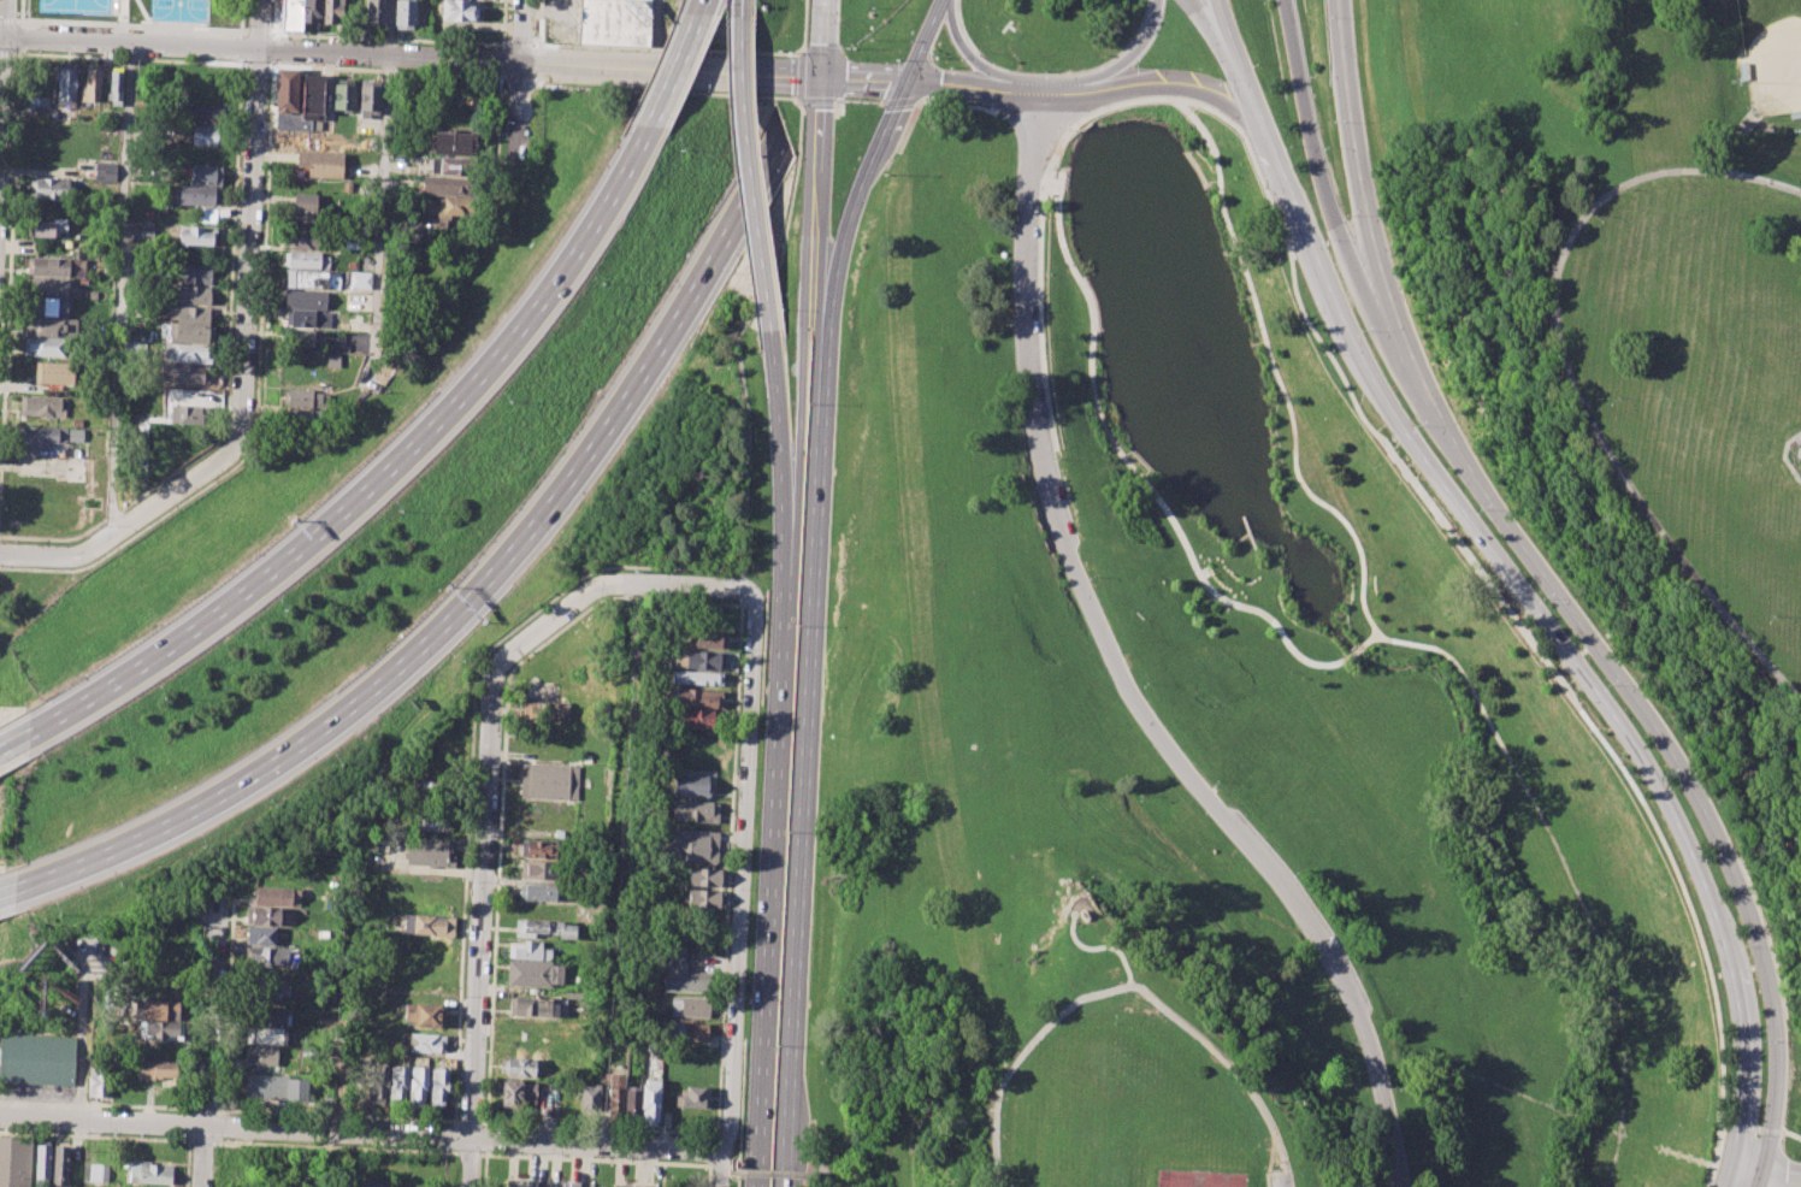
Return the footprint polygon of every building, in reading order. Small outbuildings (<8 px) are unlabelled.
[(279,30),(281,0),(302,0),(301,31),(279,30)] [(305,22),(321,23),(322,0),(305,0),(305,22)] [(324,26),(335,28),(335,23),(343,24),(345,0),(326,0),(324,26)] [(365,25),(366,0),(386,0),(384,26),(365,25)] [(395,28),(396,0),(416,0),(414,29),(395,28)] [(442,0),(477,2),(476,22),(441,20),(442,0)] [(578,43),(579,0),(651,0),(649,47),(578,43)] [(59,65),(76,65),(75,104),(58,102),(59,65)] [(85,67),(100,67),(99,102),(83,101),(85,67)] [(107,69),(123,70),(122,105),(106,105),(107,69)] [(276,69),(297,70),(295,112),(273,111),(276,69)] [(302,73),(324,73),(321,114),(314,113),(314,131),(276,129),(276,114),(301,114),(302,73)] [(335,78),(354,79),(354,111),(333,110),(335,78)] [(361,81),(380,81),(379,113),(368,113),(368,119),(360,119),(361,81)] [(412,81),(432,82),(431,101),(411,100),(412,81)] [(454,83),(488,85),(486,106),(453,104),(454,83)] [(184,105),(225,106),(224,126),(193,124),(194,117),(184,116),(184,105)] [(194,128),(220,130),(220,144),(193,143),(194,128)] [(432,131),(479,134),(479,154),(431,152),(432,131)] [(297,152),(342,154),(341,178),(307,177),(308,166),(296,166),(297,152)] [(432,157),(473,159),(472,176),(431,173),(432,157)] [(95,163),(116,164),(116,181),(94,179),(95,163)] [(191,166),(222,167),(220,184),(190,182),(191,166)] [(424,177),(472,179),(472,195),(423,194),(424,177)] [(30,178),(69,179),(67,200),(35,199),(35,188),(29,188),(30,178)] [(173,185),(219,188),(219,205),(172,202),(173,185)] [(293,194),(317,194),(315,226),(293,225),(293,194)] [(420,202),(436,203),(436,197),(472,199),(472,217),(447,215),(445,228),(430,228),(431,219),(437,219),(437,213),(420,212),(420,202)] [(196,209),(215,211),(215,224),(196,223),(196,209)] [(29,220),(52,222),(52,217),(67,218),(66,231),(58,231),(58,237),(29,236),(29,220)] [(178,228),(215,229),(214,246),(178,243),(178,228)] [(289,230),(323,231),(321,250),(288,248),(289,230)] [(344,235),(364,235),(364,249),(344,249),(344,235)] [(285,253),(319,254),(319,258),(329,258),(329,265),(319,265),(319,268),(284,267),(285,253)] [(28,258),(69,259),(69,276),(26,274),(28,258)] [(177,264),(211,265),(209,284),(177,282),(177,264)] [(287,271),(326,273),(325,289),(285,287),(287,271)] [(349,271),(370,272),(370,289),(348,288),(349,271)] [(28,278),(69,279),(67,295),(26,294),(28,278)] [(177,287),(211,288),(209,305),(176,302),(177,287)] [(285,291),(327,294),(327,309),(284,307),(285,291)] [(28,297),(67,300),(67,315),(28,314),(28,297)] [(176,307),(211,308),(209,323),(175,321),(176,307)] [(289,311),(331,312),(330,329),(288,327),(289,311)] [(26,318),(77,320),(76,336),(26,335),(26,318)] [(167,325),(209,326),(209,343),(167,341),(167,325)] [(26,337),(67,339),(66,356),(25,355),(26,337)] [(164,344),(211,347),(209,364),(163,361),(164,344)] [(36,362),(76,364),(76,383),(35,382),(36,362)] [(161,365),(208,367),(207,385),(161,383),(161,365)] [(284,390),(325,391),(325,408),(284,407),(284,390)] [(22,396),(66,398),(65,418),(20,415),(22,396)] [(170,404),(208,407),(208,425),(169,423),(170,404)] [(288,411),(323,412),(321,426),(287,425),(288,411)] [(19,427),(66,430),(65,445),(19,444),(19,427)] [(70,430),(84,430),(84,442),(70,442),(70,430)] [(693,631),(726,632),(725,648),(693,646),(693,631)] [(674,650),(724,654),(722,671),(673,668),(674,650)] [(671,671),(724,674),(722,687),(671,684),(671,671)] [(669,689),(718,691),(716,708),(668,705),(669,689)] [(529,702),(569,703),(568,722),(527,720),(529,702)] [(673,709),(714,711),(713,730),(672,727),(673,709)] [(521,762),(579,766),(578,801),(520,798),(521,762)] [(673,774),(708,775),(707,796),(672,795),(673,774)] [(671,801),(716,802),(716,822),(671,820),(671,801)] [(662,831),(718,833),(716,864),(661,861),(662,831)] [(408,837),(456,839),(454,867),(406,863),(408,837)] [(521,839),(566,841),(565,860),(520,857),(521,839)] [(522,861),(566,863),(565,880),(521,876),(522,861)] [(689,867),(724,869),(724,887),(689,885),(689,867)] [(521,884),(559,886),(557,899),(520,898),(521,884)] [(253,885),(300,888),(299,905),(252,903),(253,885)] [(687,891),(722,892),(722,908),(687,907),(687,891)] [(246,907),(281,908),(279,925),(244,922),(246,907)] [(405,914),(448,917),(447,934),(403,932),(405,914)] [(515,919),(563,921),(563,933),(537,932),(536,938),(514,937),(515,919)] [(246,926),(276,928),(276,945),(246,944),(246,926)] [(509,943),(524,944),(524,940),(542,940),(542,949),(554,949),(553,959),(509,957),(509,943)] [(668,940),(685,941),(684,973),(713,974),(711,993),(662,991),(662,967),(667,967),(668,940)] [(246,947),(302,950),(301,969),(246,967),(246,947)] [(509,961),(566,964),(565,985),(508,981),(509,961)] [(252,978),(277,978),(277,986),(290,987),(290,997),(281,997),(281,1000),(252,1000),(252,978)] [(510,997),(559,999),(557,1017),(509,1015),(510,997)] [(671,997),(709,999),(708,1017),(669,1015),(671,997)] [(136,1002),(179,1003),(179,1021),(135,1018),(136,1002)] [(403,1003),(447,1005),(445,1027),(412,1026),(413,1020),(402,1020),(403,1003)] [(256,1005),(290,1008),(289,1024),(255,1023),(256,1005)] [(671,1021),(708,1023),(708,1041),(671,1040),(671,1021)] [(147,1022),(182,1023),(181,1040),(146,1039),(147,1022)] [(247,1027),(287,1029),(287,1044),(246,1041),(247,1027)] [(73,1086),(0,1082),(0,1033),(76,1037),(73,1086)] [(401,1033),(445,1035),(444,1052),(401,1050),(401,1033)] [(247,1045),(277,1046),(276,1067),(246,1065),(247,1045)] [(90,1059),(110,1061),(108,1099),(88,1099),(90,1059)] [(500,1059),(541,1061),(539,1075),(498,1073),(500,1059)] [(136,1061),(176,1062),(176,1080),(136,1080),(136,1061)] [(370,1065),(386,1065),(385,1103),(368,1103),(370,1065)] [(390,1065),(407,1067),(406,1104),(389,1104),(390,1065)] [(411,1067),(429,1068),(426,1105),(409,1105),(411,1067)] [(431,1068),(449,1069),(447,1104),(430,1103),(431,1068)] [(247,1074),(278,1076),(277,1098),(246,1096),(247,1074)] [(607,1074),(624,1074),(621,1121),(606,1120),(607,1074)] [(642,1085),(648,1085),(648,1077),(660,1079),(659,1126),(640,1126),(642,1085)] [(287,1079),(308,1080),(307,1108),(285,1106),(287,1079)] [(501,1080),(520,1081),(519,1111),(500,1110),(501,1080)] [(522,1082),(536,1083),(535,1111),(521,1110),(522,1082)] [(550,1083),(565,1083),(565,1117),(549,1116),(550,1083)] [(675,1089),(686,1091),(686,1085),(710,1086),(709,1109),(674,1106),(675,1089)] [(580,1086),(598,1087),(597,1120),(579,1118),(580,1086)] [(626,1088),(639,1089),(639,1120),(625,1120),(626,1088)] [(31,1136),(29,1186),(7,1186),(0,1186),(0,1136),(31,1136)] [(35,1144),(49,1144),(48,1179),(34,1177),(35,1144)] [(54,1145),(70,1145),(69,1186),(52,1186),(54,1145)] [(130,1161),(149,1161),(149,1165),(171,1165),(171,1183),(129,1182),(130,1161)] [(83,1163),(108,1164),(107,1182),(83,1181),(83,1163)] [(385,1179),(385,1186),(363,1186),(364,1177),(385,1179)]
